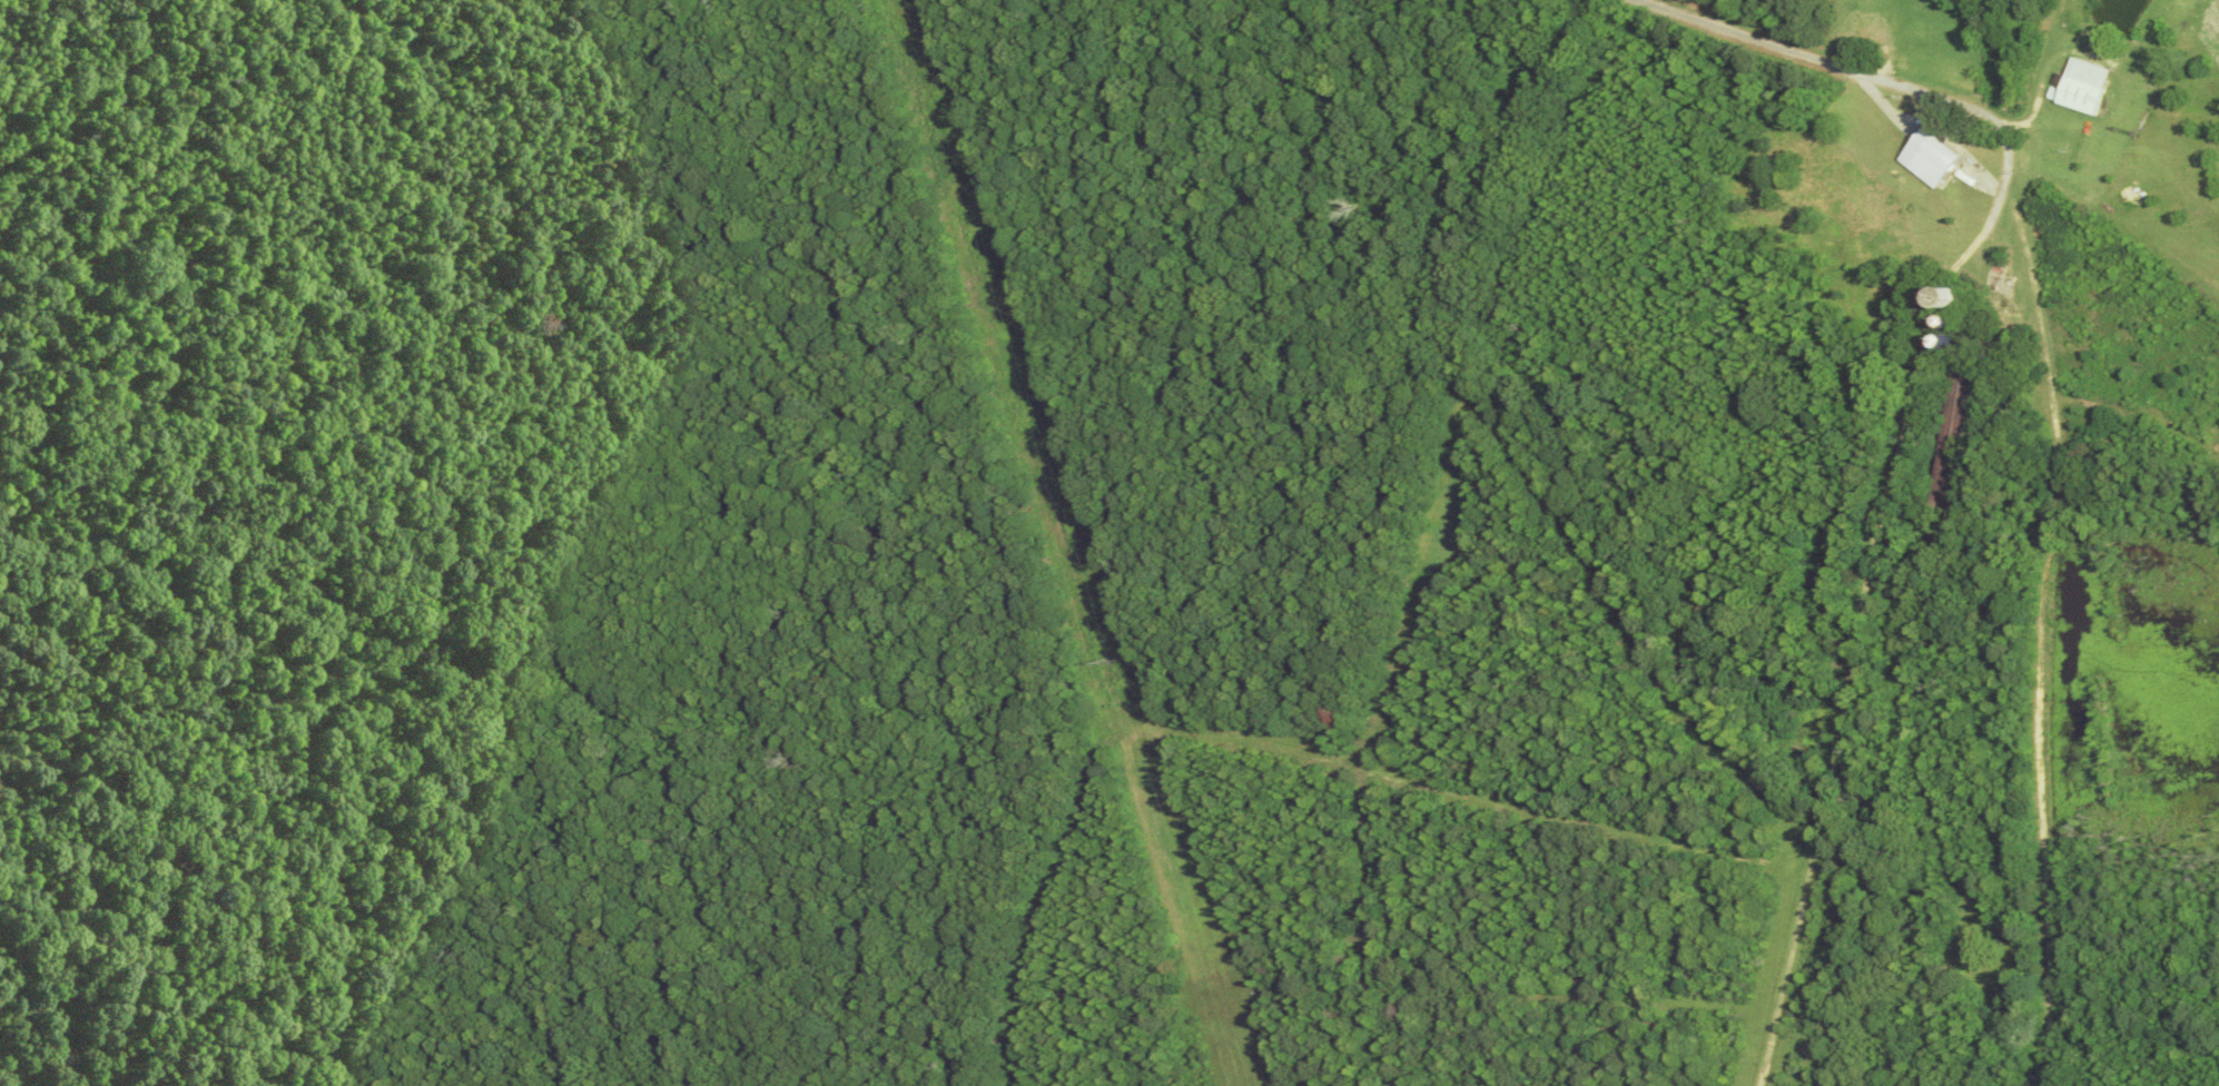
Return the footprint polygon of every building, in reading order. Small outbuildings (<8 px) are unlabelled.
[(2101,117),(2114,70),(2075,59),(2061,106),(2101,117)] [(1939,191),(1965,157),(1926,128),(1900,162),(1939,191)]
